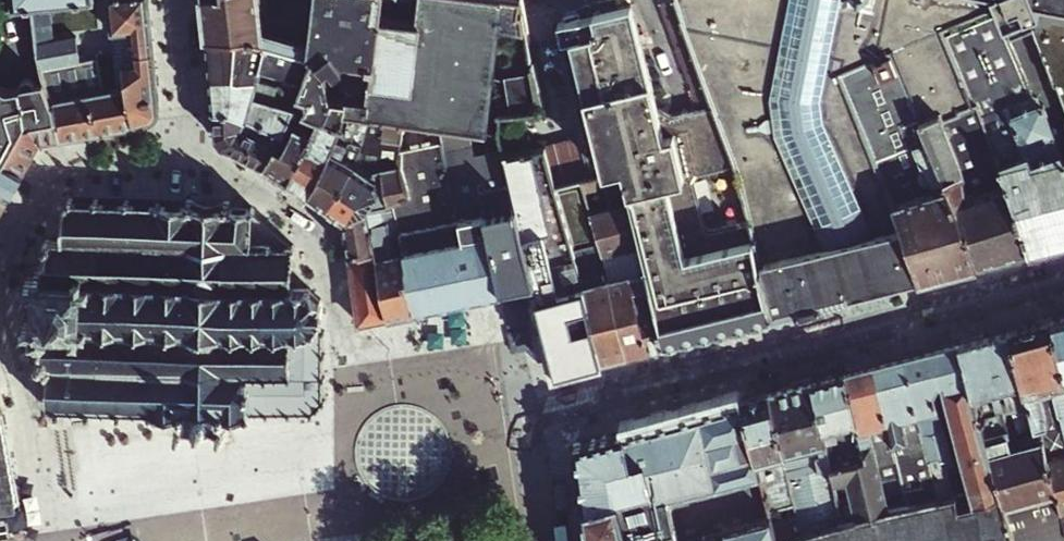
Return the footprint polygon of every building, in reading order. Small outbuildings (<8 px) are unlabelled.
[(149,0),(110,0),(114,28),(129,26),(132,49),(117,50),(120,70),(126,69),(129,83),(137,124),(149,121),(153,120),(159,115),(160,112),(149,0)] [(282,23),(261,17),(260,0),(205,0),(208,36),(263,31),(264,37),(281,42),(284,32),(282,23)] [(401,117),(425,123),(434,126),(480,137),(488,139),(501,34),(527,30),(524,14),(519,14),(517,0),(323,0),(317,7),(315,29),(319,42),(339,43),(338,56),(366,64),(364,69),(369,70),(360,107),(364,108),(378,111),(401,117)] [(633,202),(669,342),(778,315),(752,214),(715,224),(708,220),(697,174),(700,169),(738,159),(724,107),(679,0),(669,0),(668,0),(700,79),(703,78),(710,107),(683,113),(665,108),(661,109),(636,4),(597,14),(598,15),(602,34),(564,43),(558,44),(579,140),(546,150),(555,186),(588,177),(625,168),(628,180),(633,202)] [(941,118),(959,110),(959,108),(973,103),(943,31),(1001,7),(1014,34),(1033,26),(1056,78),(1063,100),(1063,0),(679,0),(724,107),(738,159),(752,214),(778,315),(870,291),(924,277),(900,211),(841,72),(890,50),(920,117),(937,110),(941,118)] [(1032,249),(1063,241),(1063,144),(1049,102),(1046,100),(1044,94),(1039,90),(1014,34),(1001,7),(943,31),(973,103),(977,112),(980,110),(1032,249)] [(559,25),(564,43),(602,34),(598,15),(582,19),(581,15),(565,19),(566,23),(559,25)] [(315,29),(282,23),(284,32),(281,42),(303,48),(313,51),(310,60),(323,64),(328,62),(338,57),(338,56),(339,43),(319,42),(315,29)] [(208,36),(212,76),(241,81),(240,85),(286,99),(288,84),(293,85),(303,48),(281,42),(264,37),(263,31),(208,36)] [(313,51),(303,48),(293,85),(296,86),(298,91),(325,98),(323,64),(310,60),(313,51)] [(841,72),(900,211),(924,277),(981,262),(948,178),(920,117),(890,50),(841,72)] [(84,56),(91,90),(99,131),(137,124),(129,83),(110,87),(103,52),(84,56)] [(342,64),(338,57),(328,62),(331,69),(342,64)] [(40,66),(42,75),(42,76),(51,98),(61,138),(99,131),(91,90),(75,94),(64,60),(40,66)] [(12,195),(41,142),(61,138),(51,98),(42,76),(42,75),(8,83),(0,79),(0,162),(12,195)] [(540,112),(534,75),(509,81),(515,119),(540,112)] [(212,76),(216,110),(236,110),(279,129),(286,99),(240,85),(241,81),(212,76)] [(298,91),(281,143),(275,141),(266,164),(328,205),(352,140),(343,136),(355,106),(325,98),(298,91)] [(981,262),(1032,249),(980,110),(977,112),(973,103),(959,108),(959,110),(941,118),(937,110),(920,117),(948,178),(981,262)] [(364,108),(352,140),(328,205),(345,216),(367,207),(380,188),(378,162),(383,155),(381,139),(378,111),(364,108)] [(223,144),(266,164),(275,141),(279,129),(236,110),(216,110),(218,135),(223,144)] [(401,117),(378,111),(381,139),(401,139),(401,117)] [(416,311),(478,299),(455,209),(434,126),(425,123),(429,142),(401,148),(401,162),(407,190),(389,198),(416,311)] [(520,225),(504,165),(488,168),(480,137),(434,126),(455,209),(484,199),(492,232),(520,225)] [(2,214),(12,195),(0,162),(0,210),(2,214)] [(389,198),(407,190),(401,162),(378,162),(380,188),(367,207),(390,317),(416,311),(389,198)] [(591,190),(628,180),(625,168),(588,177),(591,190)] [(188,198),(188,206),(164,205),(160,201),(157,205),(130,204),(130,199),(126,199),(126,204),(100,202),(100,198),(95,198),(95,202),(74,202),(74,198),(69,198),(69,202),(64,210),(63,242),(52,242),(52,240),(47,240),(45,242),(44,246),(46,248),(44,268),(37,268),(36,277),(26,277),(26,287),(36,287),(34,319),(24,319),(24,327),(33,327),(33,338),(42,338),(42,354),(38,357),(38,363),(42,366),(44,408),(56,408),(56,413),(60,413),(61,408),(86,409),(86,413),(91,413),(91,409),(117,409),(117,414),(121,414),(122,410),(148,411),(153,413),(155,411),(179,411),(179,420),(176,423),(176,429),(179,431),(184,431),(187,428),(216,429),(219,433),(223,433),(227,429),(227,426),(224,422),(224,412),(243,413),(248,416),(250,413),(265,413),(265,416),(269,416),(270,413),(287,414),(287,416),(292,416),(292,414),(310,414),(310,417),(314,417),(315,414),(326,403),(329,403),(329,400),(326,399),(325,381),(327,381),(327,377),(325,376),(324,358),(326,358),(326,354),(323,354),(322,335),(324,334),(324,332),(322,331),(321,320),(324,318),(323,303),(324,302),(323,299),(321,299),(317,291),(307,289),(307,291),(293,289),(294,250),(297,249),(295,244),(292,246),(253,213),(256,209),(253,206),(250,208),(231,207),(231,200),(188,198)] [(508,293),(492,232),(484,199),(455,209),(478,299),(508,293)] [(614,279),(633,352),(669,342),(633,202),(597,211),(614,279)] [(345,216),(360,323),(390,317),(367,207),(345,216)] [(520,225),(492,232),(508,293),(536,287),(520,225)] [(614,279),(581,288),(599,360),(617,356),(633,352),(614,279)] [(599,360),(581,288),(539,299),(557,371),(599,360)] [(1053,317),(1063,362),(1063,314),(1053,317)] [(1045,441),(1063,518),(1063,362),(1053,317),(1016,327),(1042,429),(1045,441)] [(1016,327),(1010,328),(1036,428),(1037,430),(1042,429),(1016,327)] [(1036,428),(1010,328),(991,333),(1013,409),(1014,409),(1020,431),(1036,428)] [(988,440),(992,454),(1045,441),(1042,429),(1037,430),(1036,428),(1020,431),(1014,409),(1013,409),(991,333),(985,335),(1012,433),(988,440)] [(962,341),(988,440),(1012,433),(985,335),(962,341)] [(962,341),(931,349),(940,388),(937,398),(951,458),(932,464),(941,502),(972,497),(976,507),(1003,498),(992,454),(988,440),(962,341)] [(940,388),(931,349),(907,355),(932,464),(951,458),(937,398),(940,388)] [(932,464),(907,355),(875,364),(906,509),(941,502),(932,464)] [(906,509),(875,364),(847,371),(867,462),(832,471),(843,525),(882,516),(906,509)] [(847,371),(814,380),(832,471),(867,462),(847,371)] [(843,525),(832,471),(814,380),(772,391),(788,453),(783,454),(797,513),(790,514),(791,523),(795,538),(843,525)] [(772,391),(743,399),(772,512),(788,508),(790,514),(797,513),(783,454),(788,453),(772,391)] [(653,534),(654,540),(779,540),(776,527),(772,512),(743,399),(626,430),(634,461),(647,458),(667,533),(653,534)] [(17,501),(1,412),(0,412),(0,503),(17,501)] [(634,461),(626,430),(577,444),(579,455),(586,506),(621,498),(632,536),(653,534),(667,533),(647,458),(634,461)] [(1045,441),(992,454),(1003,498),(1015,540),(1063,540),(1063,518),(1045,441)] [(1003,498),(976,507),(972,497),(941,502),(906,509),(882,516),(843,525),(795,538),(783,540),(1015,540),(1003,498)] [(653,534),(632,536),(621,498),(586,506),(591,540),(654,540),(653,534)] [(776,527),(779,540),(783,540),(795,538),(791,523),(776,527)]
